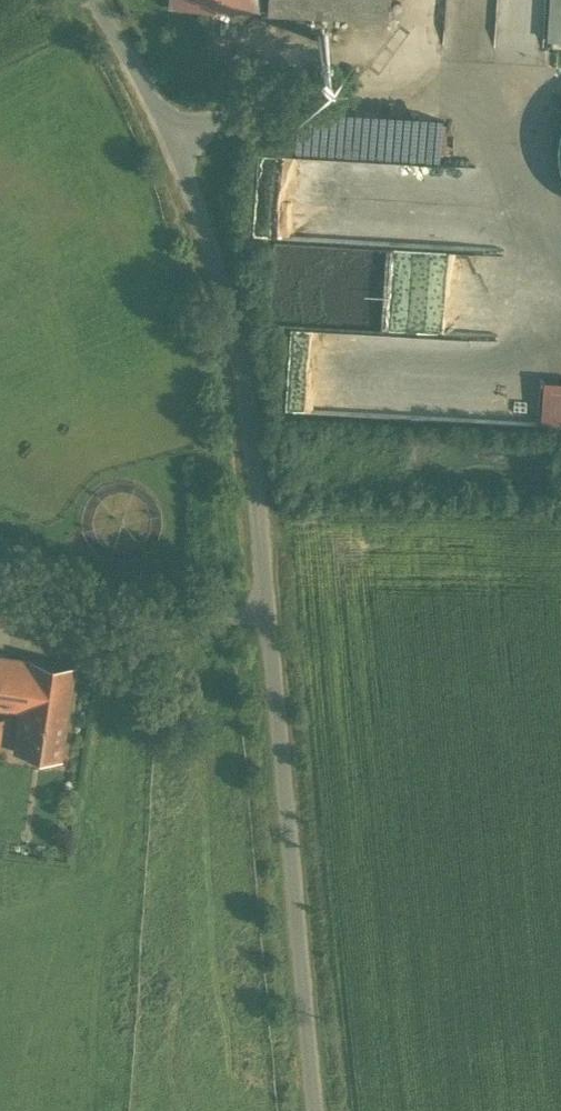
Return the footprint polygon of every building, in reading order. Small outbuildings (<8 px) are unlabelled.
[(259,8),(260,0),(169,0),(169,5),(220,7),(259,8)] [(267,9),(388,15),(389,0),(267,0),(267,9)] [(548,38),(560,39),(560,0),(551,0),(548,38)] [(438,113),(299,104),(296,146),(436,154),(438,113)] [(69,702),(74,663),(0,653),(0,705),(21,708),(51,712),(53,699),(69,702)] [(21,708),(15,749),(61,755),(69,702),(53,699),(51,712),(21,708)]
